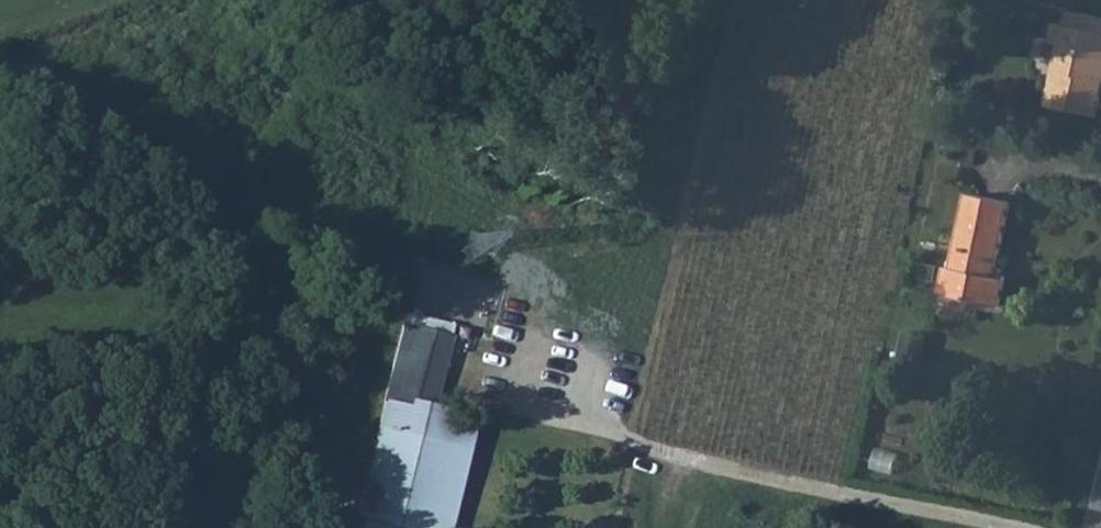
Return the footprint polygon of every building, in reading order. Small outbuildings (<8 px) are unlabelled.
[(1063,31),(1100,40),(1100,23),(1067,15),(1063,31)] [(1063,31),(1056,29),(1052,49),(1062,51),(1049,112),(1098,124),(1100,109),(1100,40),(1063,31)] [(953,266),(948,293),(1006,305),(1010,284),(1011,275),(1009,271),(1007,267),(1004,266),(1008,242),(1015,201),(972,193),(958,267),(953,266)] [(383,404),(376,431),(403,437),(412,405),(431,410),(450,340),(413,330),(392,407),(383,404)] [(375,436),(355,517),(402,527),(451,527),(468,458),(375,436)]
